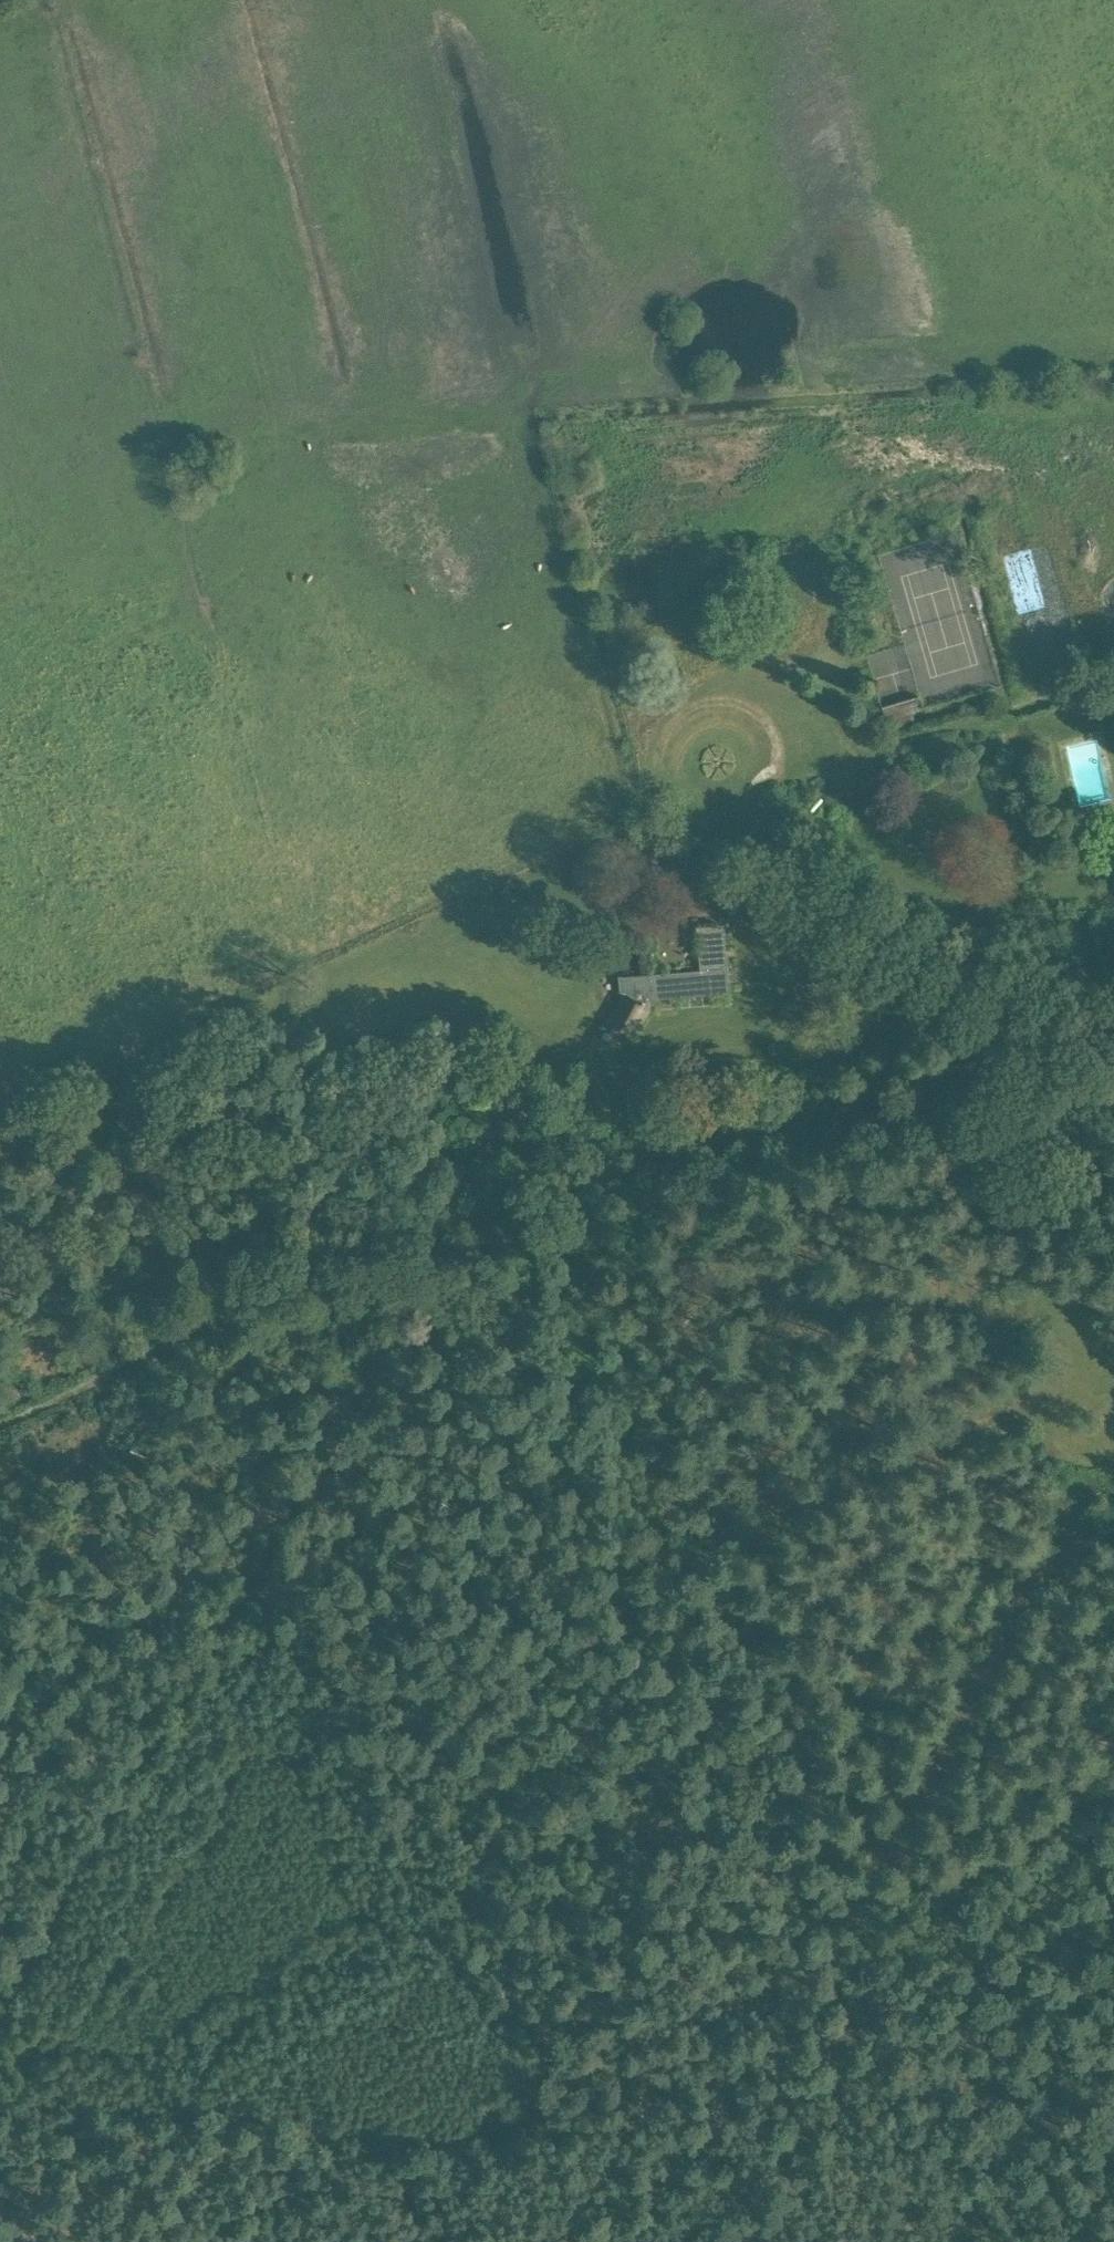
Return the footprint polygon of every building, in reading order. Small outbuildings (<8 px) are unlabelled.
[(882,707),(888,729),(911,723),(908,714),(923,709),(919,696),(882,707)] [(700,971),(618,978),(619,991),(625,994),(609,1022),(634,1036),(650,1007),(652,1009),(654,1009),(657,999),(730,993),(725,935),(724,924),(697,926),(698,937),(697,937),(700,971)]
